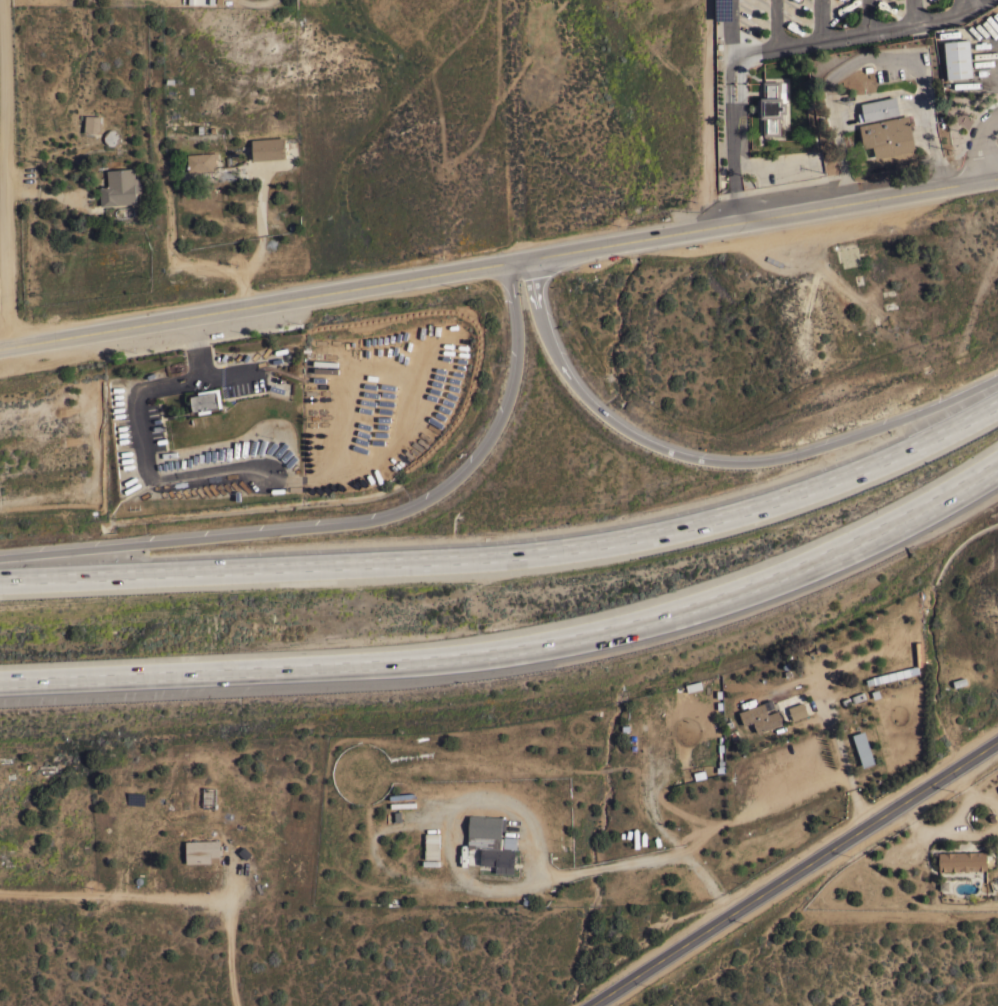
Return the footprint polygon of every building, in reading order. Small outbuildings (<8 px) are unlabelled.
[(944,41),(969,39),(973,76),(953,78),(952,78),(947,78),(944,41)] [(763,135),(763,118),(761,118),(761,117),(757,117),(757,98),(760,98),(760,97),(763,97),(762,81),(780,81),(780,82),(785,82),(785,101),(786,101),(786,113),(782,113),(783,117),(780,117),(780,135),(763,135)] [(864,121),(864,120),(859,121),(857,113),(862,112),(860,103),(895,96),(899,113),(864,121)] [(85,115),(102,116),(100,133),(84,132),(85,115)] [(908,115),(915,149),(875,158),(872,146),(863,148),(859,125),(908,115)] [(117,143),(116,143),(115,144),(112,145),(110,145),(108,144),(107,143),(106,142),(104,140),(103,137),(104,134),(104,133),(105,132),(106,131),(108,129),(109,129),(112,129),(115,129),(117,131),(119,133),(119,135),(119,138),(119,139),(119,140),(117,143)] [(284,136),(286,158),(252,160),(251,139),(284,136)] [(217,152),(217,158),(215,158),(216,169),(188,172),(186,154),(217,152)] [(100,205),(99,186),(107,186),(106,170),(133,167),(134,177),(139,177),(140,191),(135,192),(136,202),(100,205)] [(219,387),(222,406),(211,408),(211,411),(199,413),(198,410),(193,411),(190,396),(198,394),(198,391),(219,387)] [(803,702),(807,714),(757,732),(753,721),(743,725),(734,699),(747,694),(748,695),(750,695),(753,704),(751,706),(752,707),(763,702),(768,713),(778,709),(774,699),(803,688),(806,700),(803,702)] [(874,763),(862,767),(852,735),(863,731),(874,763)] [(216,788),(204,788),(203,808),(215,809),(216,788)] [(469,814),(502,816),(502,817),(506,818),(505,830),(501,830),(500,848),(515,849),(513,873),(495,872),(495,865),(480,864),(481,847),(467,846),(469,814)] [(425,833),(439,833),(439,858),(425,858),(425,833)] [(219,840),(219,848),(222,848),(222,853),(219,853),(220,855),(219,856),(219,862),(186,863),(185,841),(219,840)] [(986,851),(986,869),(939,870),(938,852),(986,851)]
